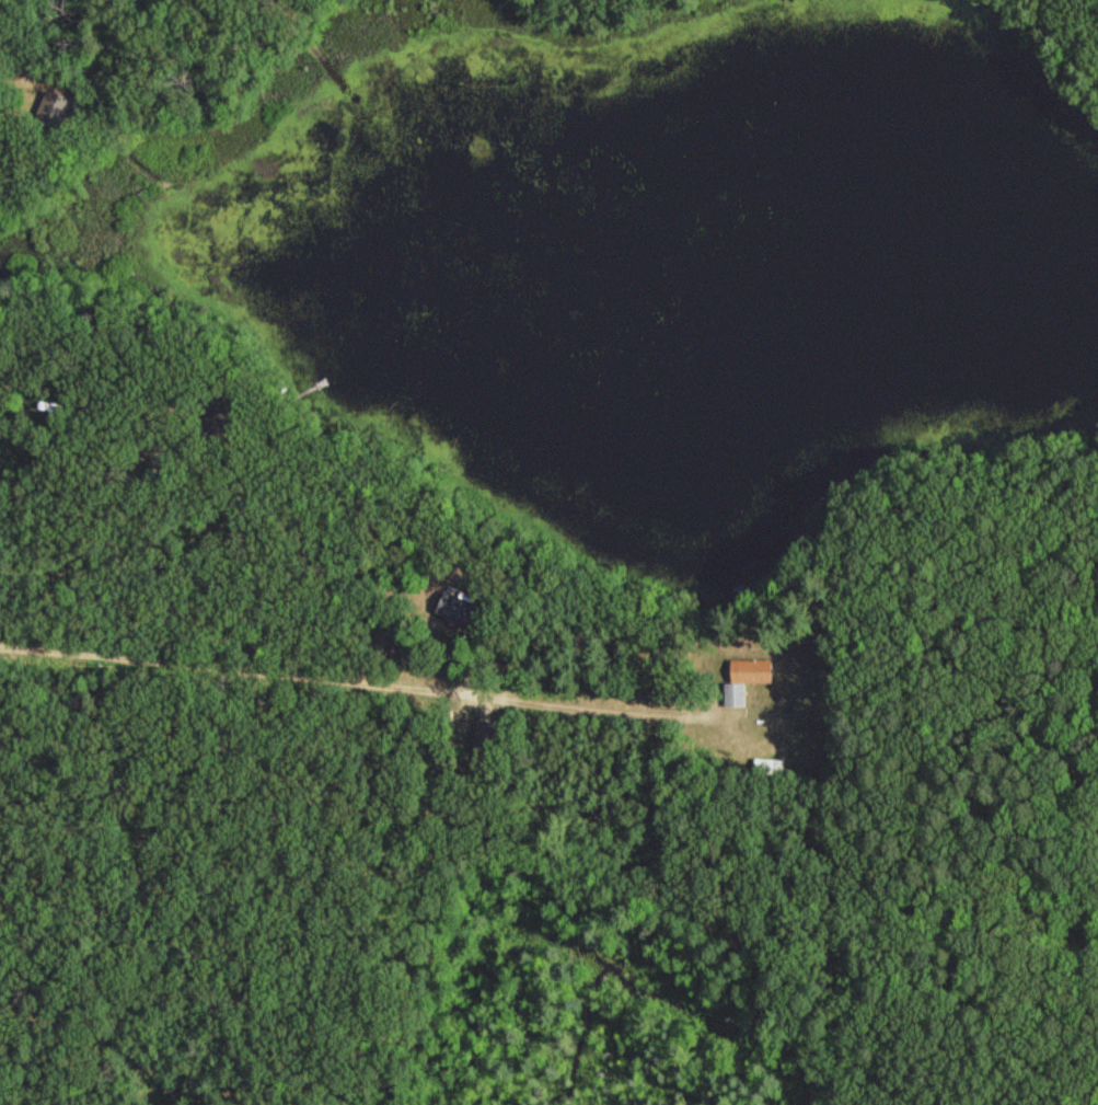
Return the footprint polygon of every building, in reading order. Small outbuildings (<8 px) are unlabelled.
[(431,611),(468,628),(477,607),(440,590),(431,611)] [(721,682),(721,707),(744,707),(744,682),(772,683),(772,659),(727,659),(727,682),(721,682)]
